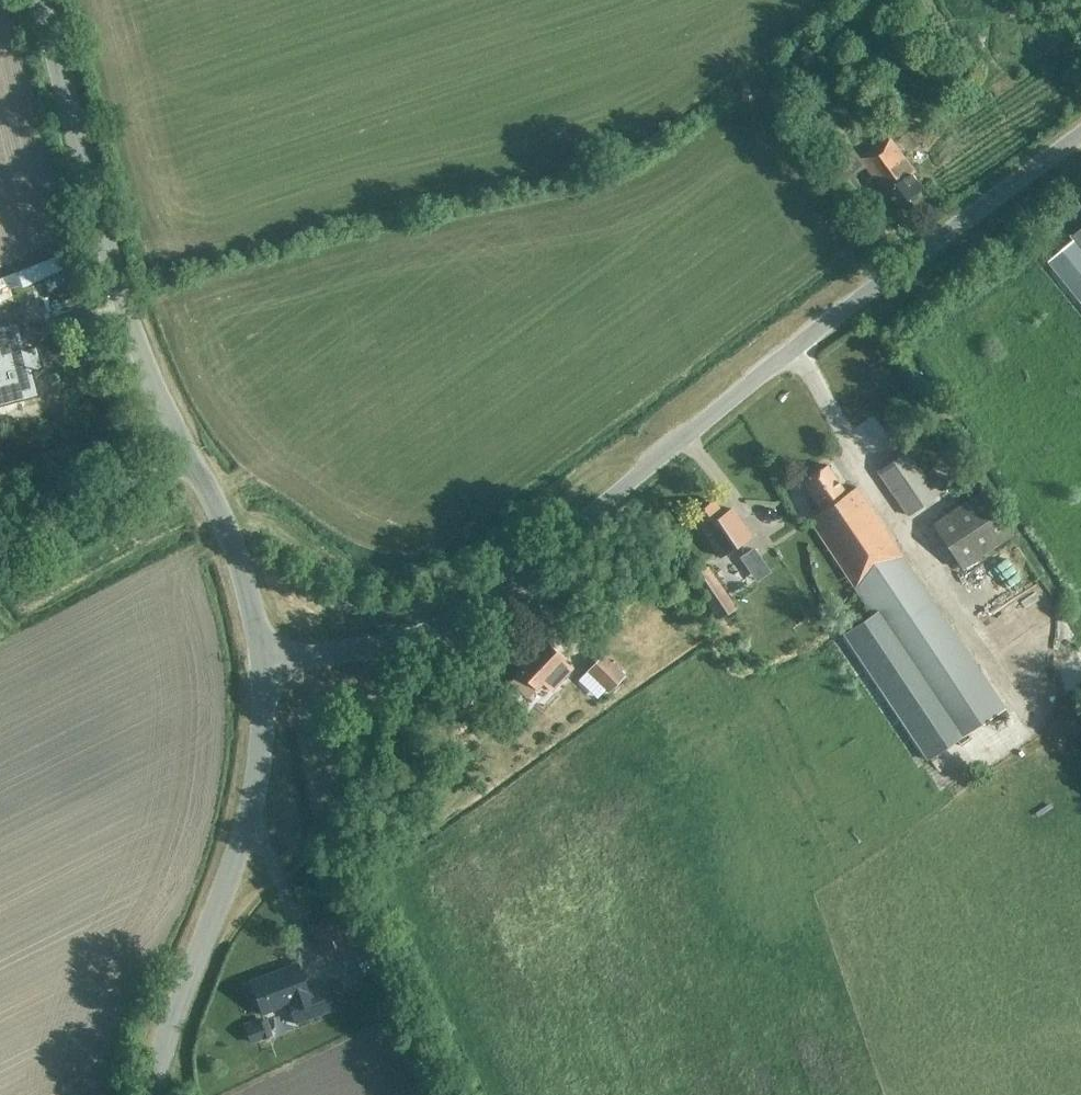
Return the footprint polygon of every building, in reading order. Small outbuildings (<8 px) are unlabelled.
[(888,136),(859,157),(886,194),(883,197),(895,213),(924,192),(913,176),(915,174),(888,136)] [(1072,236),(1080,247),(1080,229),(1072,236)] [(0,328),(0,378),(4,377),(11,401),(37,395),(30,370),(40,367),(35,348),(24,351),(17,323),(0,328)] [(907,451),(878,471),(908,515),(937,495),(907,451)] [(801,482),(821,510),(807,519),(871,615),(956,741),(1003,709),(854,487),(845,494),(826,465),(801,482)] [(982,491),(931,525),(960,569),(1012,535),(982,491)] [(713,501),(691,516),(719,557),(741,542),(713,501)] [(707,566),(690,579),(718,620),(736,608),(707,566)] [(871,615),(842,634),(927,760),(956,741),(871,615)] [(519,674),(510,683),(526,697),(534,688),(536,690),(542,683),(551,691),(572,669),(563,661),(564,661),(544,643),(517,672),(519,674)] [(601,655),(585,671),(608,693),(624,676),(601,655)] [(309,925),(318,948),(319,948),(323,960),(352,950),(351,948),(367,943),(363,930),(359,931),(351,911),(339,915),(338,914),(309,925)] [(297,964),(250,981),(262,1014),(288,1004),(295,1024),(335,1009),(325,984),(307,990),(297,964)]
